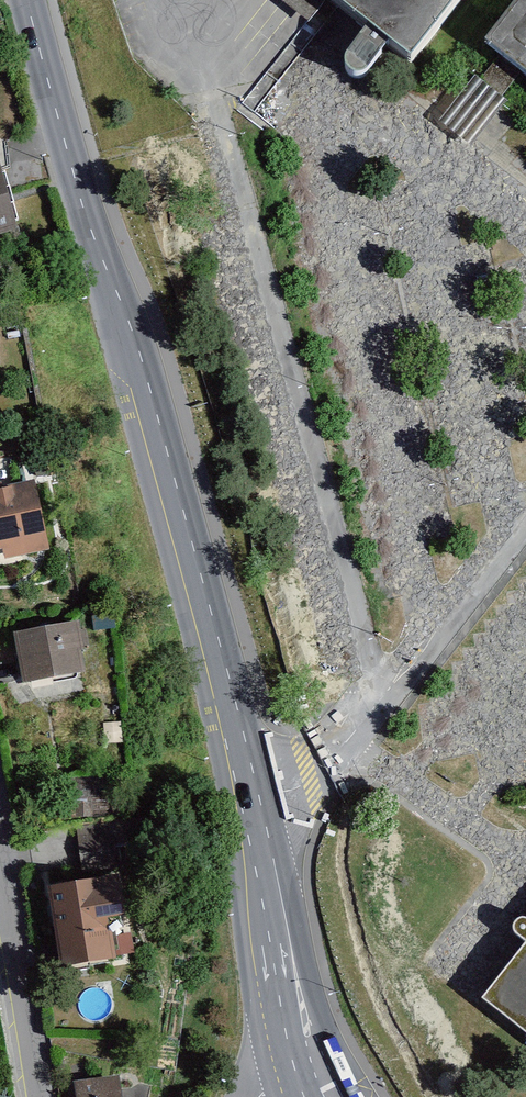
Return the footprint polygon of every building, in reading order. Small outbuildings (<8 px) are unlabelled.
[(416,54),(459,0),(347,0),(416,54)] [(525,71),(525,0),(515,0),(484,39),(525,71)] [(482,79),(443,119),(461,136),(500,97),(482,79)] [(25,242),(6,171),(0,173),(0,248),(25,242)] [(55,561),(40,489),(0,497),(0,573),(55,561)] [(80,634),(18,645),(27,695),(90,685),(80,634)] [(118,863),(117,824),(79,825),(80,864),(118,863)] [(59,922),(66,978),(122,971),(114,914),(59,922)] [(490,992),(525,1020),(525,946),(490,992)] [(79,1089),(81,1096),(125,1096),(124,1083),(79,1089)]
